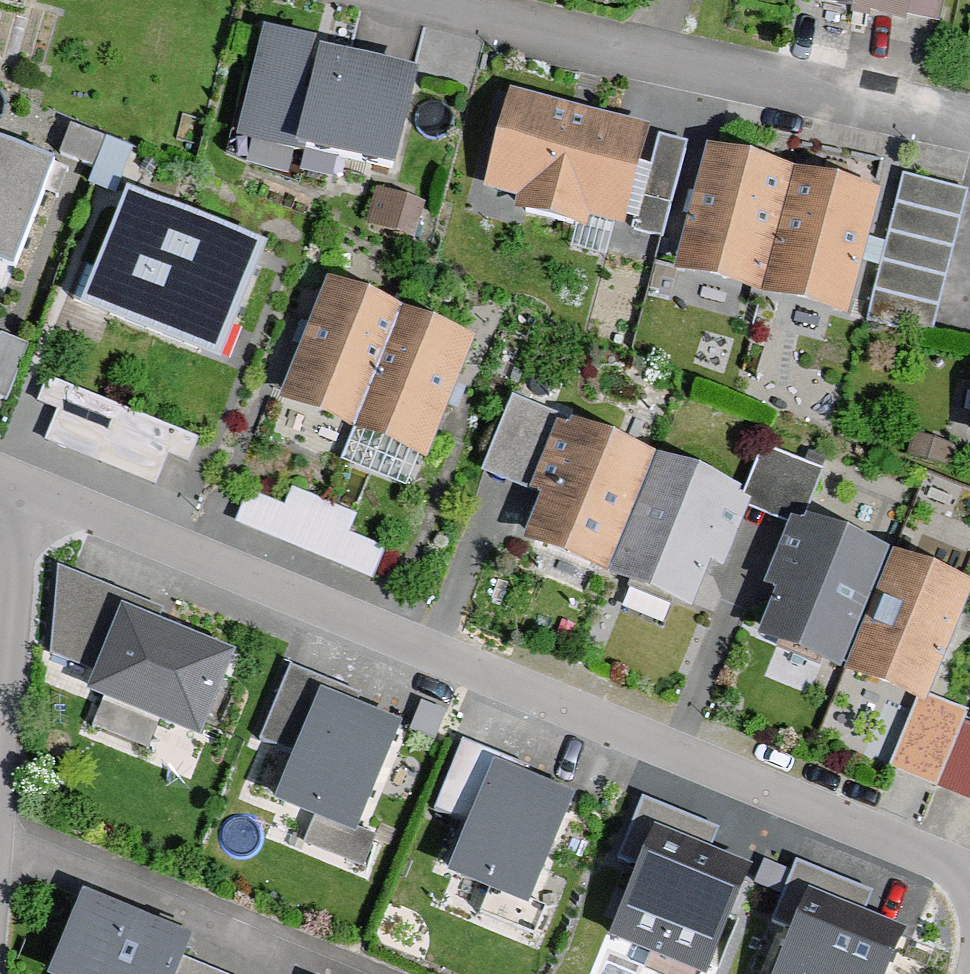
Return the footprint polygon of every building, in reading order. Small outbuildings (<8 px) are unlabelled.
[(796,6),(903,25),(907,0),(797,0),(796,6)] [(246,134),(398,173),(424,74),(272,34),(246,134)] [(506,89),(479,191),(660,240),(687,138),(506,89)] [(11,296),(63,163),(0,138),(0,292),(11,296)] [(849,317),(885,187),(706,138),(670,269),(849,317)] [(899,171),(867,324),(969,345),(969,185),(899,171)] [(89,314),(222,365),(268,246),(134,195),(89,314)] [(477,335),(329,273),(277,394),(425,457),(477,335)] [(756,490),(563,411),(529,495),(541,500),(524,541),(692,609),(710,564),(724,569),(756,490)] [(243,486),(228,522),(369,579),(380,544),(349,533),(355,509),(288,483),(284,500),(243,486)] [(847,678),(897,548),(810,514),(760,643),(847,678)] [(897,548),(847,678),(916,705),(928,709),(969,602),(969,576),(897,548)] [(275,667),(164,622),(131,704),(242,748),(275,667)] [(440,733),(359,702),(316,810),(397,842),(440,733)] [(894,773),(921,782),(943,713),(928,709),(916,705),(894,773)] [(969,798),(969,730),(966,728),(943,788),(969,798)] [(614,800),(534,768),(489,879),(569,911),(614,800)] [(685,838),(638,952),(693,973),(731,973),(772,873),(685,838)] [(838,893),(805,973),(906,973),(925,929),(838,893)] [(84,902),(53,973),(179,973),(190,948),(84,902)]
